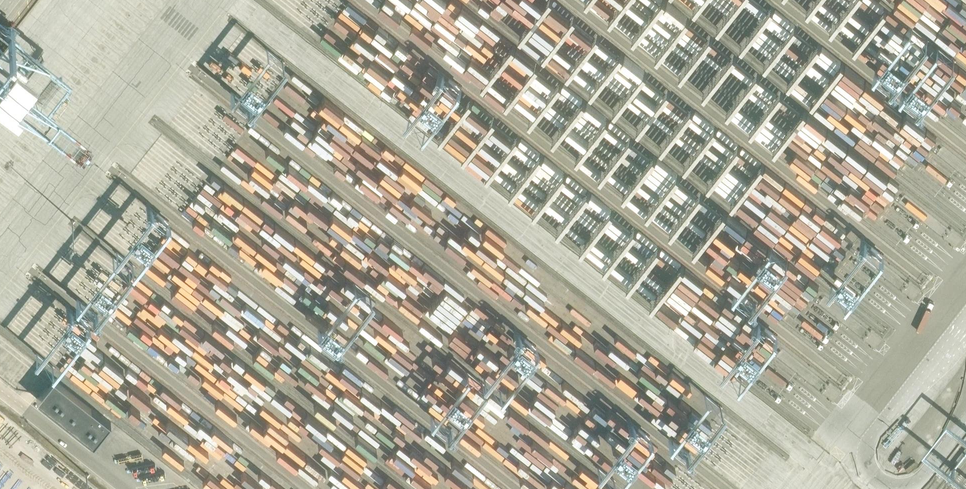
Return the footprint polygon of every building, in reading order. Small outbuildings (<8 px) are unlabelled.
[(346,234),(345,244),(353,245),(354,235),(346,234)] [(163,281),(261,344),(265,344),(271,348),(274,344),(285,345),(283,348),(275,348),(272,353),(277,353),(276,365),(293,339),(278,329),(279,312),(241,288),(240,290),(231,285),(218,284),(217,283),(217,270),(208,264),(201,276),(202,261),(185,251),(179,259),(180,247),(163,237),(157,246),(178,259),(173,267),(173,276),(166,275),(163,281)] [(264,279),(298,303),(310,284),(296,275),(295,276),(288,271),(286,274),(273,265),(264,279)] [(494,281),(491,285),(507,297),(510,293),(494,281)] [(365,322),(375,320),(385,329),(387,329),(394,320),(395,321),(394,317),(369,295),(359,297),(342,282),(344,293),(340,297),(339,297),(334,303),(342,310),(336,316),(337,320),(344,319),(340,316),(348,314),(349,322),(352,325),(351,318),(356,322),(357,327),(363,320),(365,322)] [(240,394),(250,401),(256,392),(261,385),(249,377),(255,369),(236,356),(232,361),(230,378),(213,367),(210,366),(211,358),(215,352),(228,360),(229,351),(175,316),(168,315),(163,321),(174,328),(174,331),(163,346),(171,352),(179,353),(185,357),(175,355),(174,364),(181,369),(204,372),(204,378),(236,399),(240,394)] [(593,368),(634,393),(638,386),(639,385),(644,376),(624,363),(626,360),(616,357),(618,349),(613,346),(607,344),(597,338),(598,338),(591,335),(576,330),(575,330),(570,329),(568,337),(570,337),(571,338),(577,339),(586,345),(584,351),(594,357),(597,351),(600,352),(595,360),(593,368)] [(658,359),(631,339),(626,345),(633,350),(628,356),(649,372),(658,359)] [(470,443),(504,461),(516,449),(520,483),(533,488),(591,488),(589,472),(582,464),(571,474),(570,460),(563,461),(542,450),(543,459),(538,460),(501,441),(500,431),(496,436),(491,431),(502,409),(442,346),(448,403),(465,412),(466,411),(470,443)] [(74,356),(85,362),(83,365),(91,369),(96,360),(78,349),(74,356)] [(508,385),(505,390),(523,402),(527,395),(522,391),(526,384),(522,382),(523,381),(516,376),(526,362),(507,349),(491,373),(508,385)] [(537,373),(557,386),(563,377),(542,364),(537,373)] [(309,372),(297,381),(301,386),(308,380),(315,387),(319,383),(309,372)] [(53,378),(34,403),(91,447),(111,421),(53,378)] [(562,383),(569,390),(572,387),(565,380),(562,383)] [(432,488),(492,488),(494,486),(427,443),(421,453),(414,437),(400,438),(399,431),(394,428),(395,437),(389,437),(404,471),(432,488)]
